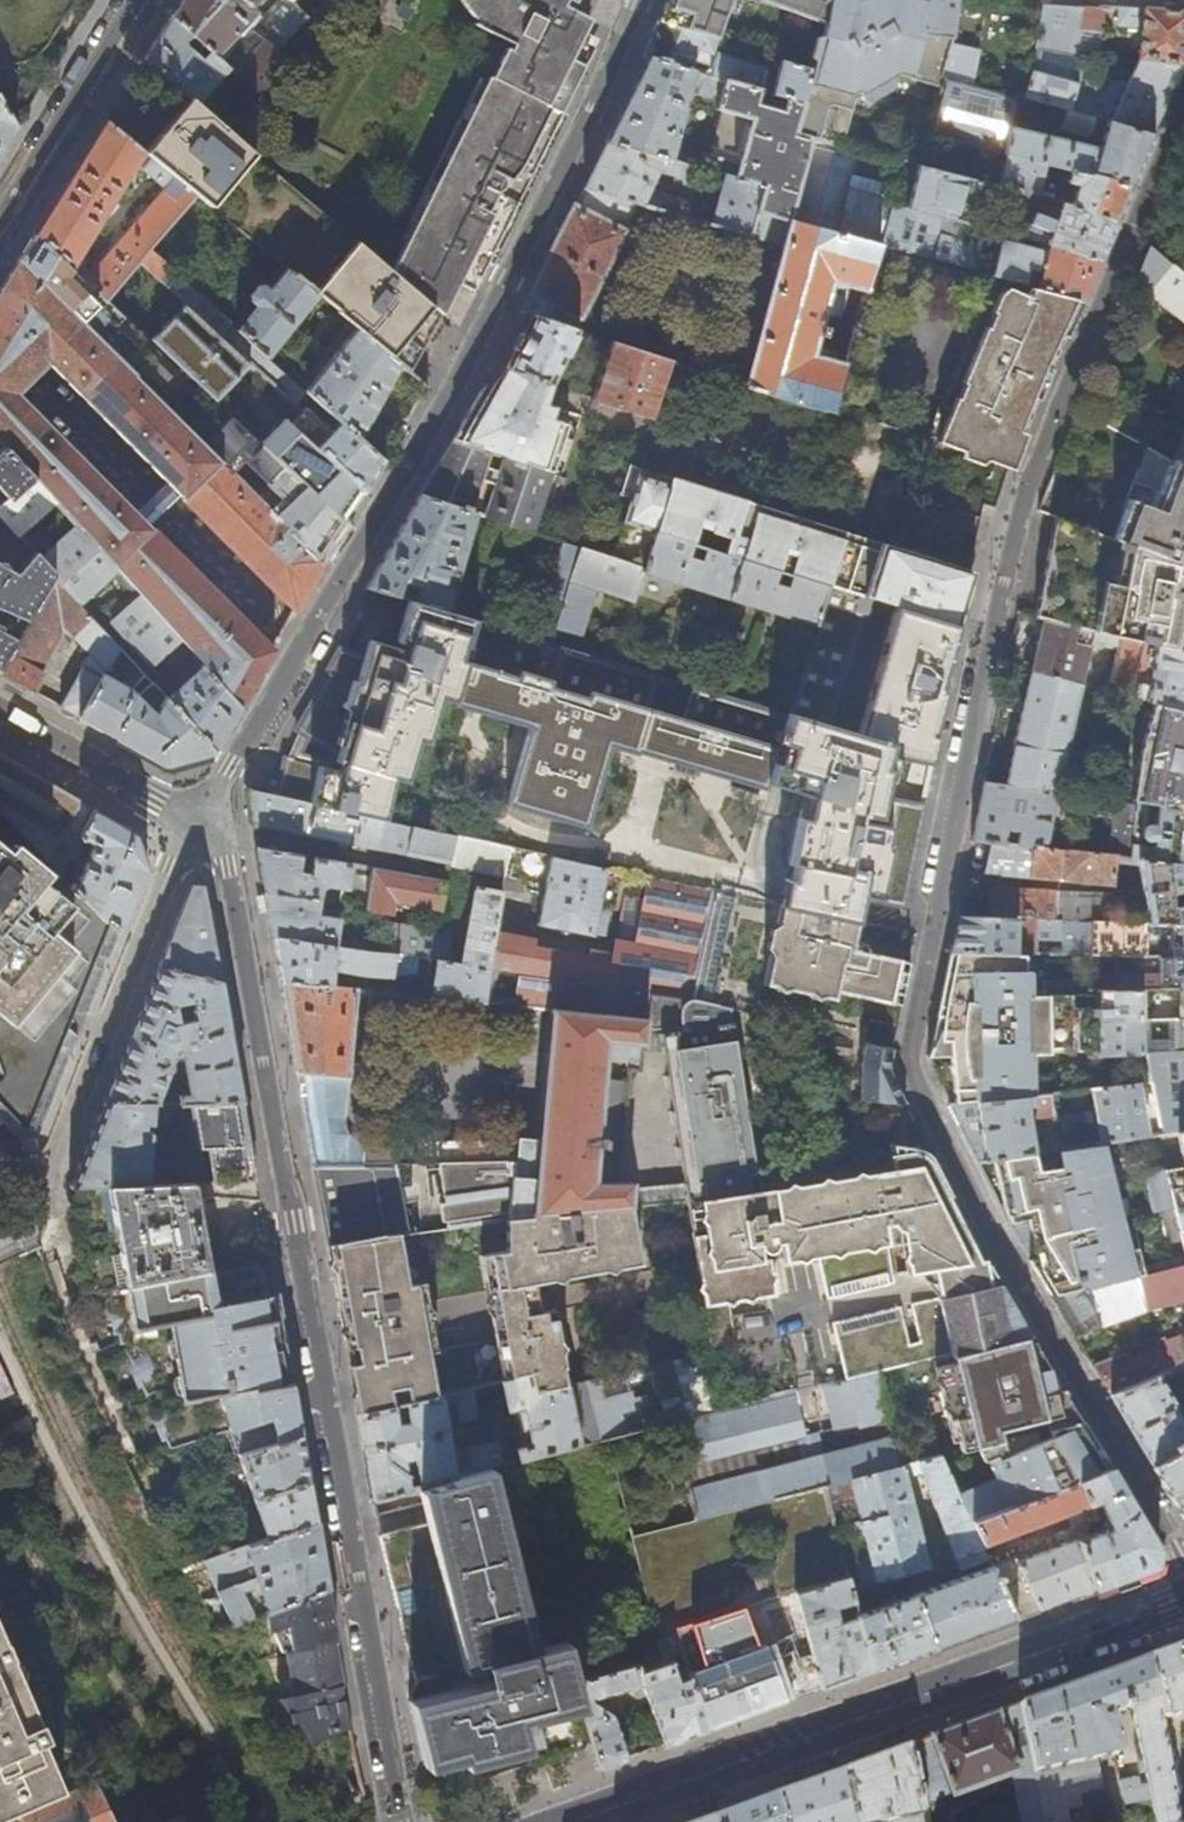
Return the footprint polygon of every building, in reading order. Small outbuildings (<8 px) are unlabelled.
[(260,0),(180,0),(171,15),(198,39),(211,50),(232,69),(261,96),(292,58),(280,48),(309,19),(289,0),(279,0),(264,17),(254,7),(260,0)] [(477,23),(475,26),(513,45),(509,50),(505,49),(391,272),(442,316),(452,297),(460,284),(472,291),(484,267),(487,262),(491,264),(514,217),(560,126),(565,116),(561,115),(585,66),(571,59),(575,52),(590,21),(586,17),(563,6),(566,1),(573,4),(574,4),(575,0),(458,0),(477,23)] [(661,15),(657,24),(716,41),(730,0),(667,0),(661,15)] [(823,26),(812,70),(804,102),(796,134),(843,145),(853,105),(860,98),(860,100),(870,103),(893,89),(894,83),(893,80),(900,76),(942,89),(944,76),(942,76),(949,44),(951,37),(923,33),(926,1),(922,0),(751,0),(823,26)] [(956,13),(965,14),(966,0),(961,0),(926,0),(926,1),(923,33),(951,37),(952,38),(956,13)] [(1154,135),(1179,74),(1183,65),(1183,60),(1183,11),(1119,7),(1117,26),(1142,28),(1138,59),(1126,86),(1103,81),(1097,98),(1076,93),(1086,56),(1097,57),(1105,7),(1042,3),(1041,6),(1025,5),(1023,23),(1039,24),(1032,72),(1024,99),(1154,135)] [(191,47),(198,39),(171,15),(148,53),(145,57),(189,96),(200,105),(232,69),(211,50),(204,58),(191,47)] [(644,56),(650,58),(761,90),(767,68),(720,54),(721,48),(714,47),(716,41),(657,24),(656,28),(648,47),(644,56)] [(974,85),(980,49),(949,44),(942,76),(944,76),(974,85)] [(758,104),(761,90),(650,58),(639,78),(616,125),(606,144),(678,163),(679,161),(682,162),(683,157),(673,154),(690,92),(720,100),(717,111),(735,116),(723,159),(706,154),(702,168),(725,174),(763,185),(755,212),(878,245),(880,245),(903,160),(843,145),(796,134),(804,102),(786,97),(782,111),(758,104)] [(774,94),(786,97),(804,102),(812,70),(783,61),(774,94)] [(974,85),(944,76),(942,89),(933,134),(1006,153),(1044,163),(1070,170),(1132,186),(1134,182),(1154,135),(1024,99),(974,85)] [(256,154),(200,105),(189,96),(163,131),(154,143),(147,153),(199,195),(212,207),(256,154)] [(10,137),(15,128),(0,100),(0,152),(10,137)] [(152,249),(199,195),(147,153),(106,120),(66,183),(35,233),(110,299),(142,261),(162,278),(172,267),(152,249)] [(702,168),(682,162),(679,161),(678,163),(606,144),(604,148),(584,188),(640,204),(686,216),(690,201),(649,188),(658,171),(672,175),(671,180),(697,187),(702,168)] [(1036,196),(1044,163),(1006,153),(999,186),(1036,196)] [(980,181),(918,165),(906,207),(954,220),(969,224),(980,181)] [(1121,213),(1132,186),(1070,170),(1066,182),(1077,185),(1071,206),(1118,218),(1121,213)] [(749,234),(755,212),(763,185),(725,174),(711,223),(749,234)] [(575,330),(640,204),(584,188),(579,197),(521,312),(534,316),(575,330)] [(1116,225),(1118,218),(1071,206),(1061,203),(1054,220),(1034,212),(1023,239),(1048,245),(1101,259),(1116,225)] [(950,235),(954,220),(906,207),(895,249),(978,271),(984,244),(950,235)] [(755,212),(749,234),(748,235),(783,245),(741,386),(829,411),(878,245),(755,212)] [(22,255),(19,259),(191,430),(218,405),(213,400),(110,299),(35,233),(28,244),(22,255)] [(1099,265),(1101,259),(1048,245),(1047,252),(1002,240),(992,275),(1003,278),(1084,300),(1099,265)] [(315,293),(317,295),(348,322),(401,366),(410,373),(419,358),(433,332),(442,316),(391,272),(357,242),(315,293)] [(1133,280),(1183,322),(1183,272),(1148,243),(1133,280)] [(8,447),(36,477),(58,501),(80,525),(117,565),(239,707),(257,678),(272,650),(153,530),(20,392),(37,376),(51,362),(295,612),(308,589),(324,561),(318,555),(277,512),(227,462),(224,459),(222,461),(202,441),(191,430),(19,259),(0,289),(0,438),(8,447)] [(213,400),(252,362),(222,333),(179,294),(162,278),(142,261),(110,299),(213,400)] [(189,283),(172,267),(162,278),(179,294),(189,283)] [(268,356),(317,295),(315,293),(289,271),(271,293),(265,288),(260,288),(253,296),(255,301),(260,306),(240,330),(268,356)] [(933,440),(1003,278),(992,275),(923,436),(933,440)] [(1061,351),(1061,348),(1060,346),(1059,343),(1055,341),(1058,333),(1066,336),(1074,319),(1084,300),(1003,278),(933,440),(1006,467),(1015,465),(1023,438),(1024,432),(1019,430),(1023,420),(1027,420),(1032,417),(1033,414),(1033,411),(1032,409),(1027,406),(1031,396),(1039,398),(1052,368),(1045,364),(1049,355),(1053,357),(1057,355),(1061,351)] [(189,283),(179,294),(222,333),(232,323),(189,283)] [(576,331),(575,330),(534,316),(531,321),(506,369),(549,386),(576,331)] [(360,439),(401,366),(348,322),(343,329),(352,336),(309,389),(342,421),(360,439)] [(252,362),(296,404),(308,392),(268,356),(240,330),(232,323),(222,333),(252,362)] [(637,351),(667,361),(684,367),(692,344),(646,328),(637,351)] [(648,418),(667,361),(637,351),(610,342),(591,399),(648,418)] [(546,393),(549,386),(506,369),(502,377),(496,387),(484,383),(479,390),(456,430),(451,440),(490,453),(503,457),(503,458),(552,474),(571,421),(573,415),(542,403),(546,393)] [(1175,460),(1080,408),(1060,457),(1038,509),(1056,516),(1055,518),(1183,565),(1183,466),(1175,460)] [(286,414),(276,423),(287,433),(295,426),(296,424),(286,414)] [(251,437),(229,415),(202,441),(222,461),(224,459),(227,462),(238,450),(251,437)] [(375,474),(383,460),(360,439),(342,421),(317,447),(321,451),(359,490),(363,494),(375,474)] [(338,522),(359,490),(321,451),(317,447),(295,426),(287,433),(276,423),(257,442),(288,473),(303,488),(338,522)] [(272,477),(278,483),(288,473),(257,442),(251,437),(238,450),(269,480),(272,477)] [(1175,460),(1183,466),(1183,437),(1175,460)] [(470,512),(490,453),(451,440),(422,489),(419,495),(470,512)] [(13,498),(36,477),(8,447),(0,453),(0,484),(13,498)] [(552,474),(503,458),(483,516),(489,518),(500,522),(531,532),(552,474)] [(819,525),(629,466),(620,494),(727,528),(720,554),(741,560),(778,572),(789,575),(803,580),(819,525)] [(288,473),(278,483),(292,498),(303,488),(288,473)] [(36,477),(13,498),(0,510),(22,534),(58,501),(36,477)] [(292,498),(277,512),(318,555),(328,539),(339,523),(338,522),(303,488),(292,498)] [(720,554),(727,528),(620,494),(619,497),(629,500),(609,558),(642,569),(644,570),(655,534),(693,546),(704,549),(720,554)] [(477,514),(470,512),(419,495),(370,579),(365,587),(408,599),(447,611),(477,514)] [(500,522),(489,518),(476,560),(487,563),(500,522)] [(1055,518),(1053,527),(1045,567),(1035,617),(1043,619),(1118,637),(1183,652),(1183,565),(1055,518)] [(80,525),(43,558),(58,575),(83,603),(92,595),(169,684),(179,688),(167,699),(214,752),(234,717),(239,707),(117,565),(80,525)] [(973,572),(968,571),(819,525),(803,580),(827,587),(957,626),(958,623),(963,605),(969,584),(971,576),(973,572)] [(720,554),(704,549),(700,561),(689,557),(693,546),(655,534),(644,570),(645,570),(645,574),(728,600),(741,560),(720,554)] [(609,558),(564,543),(538,624),(555,629),(556,627),(579,634),(594,590),(632,602),(642,569),(609,558)] [(31,618),(58,575),(43,558),(39,554),(22,574),(11,568),(11,561),(4,563),(0,561),(0,606),(31,618)] [(778,572),(741,560),(728,600),(813,627),(827,587),(803,580),(789,575),(785,588),(774,584),(778,572)] [(83,603),(58,575),(31,618),(19,637),(0,667),(0,672),(35,692),(46,678),(45,671),(43,670),(69,623),(93,653),(60,706),(79,717),(121,646),(83,603)] [(659,677),(447,611),(408,599),(405,608),(403,617),(400,626),(396,639),(408,644),(406,652),(368,641),(366,649),(363,658),(342,650),(328,674),(330,676),(299,731),(291,751),(288,758),(279,797),(296,801),(310,804),(312,804),(357,815),(379,820),(391,778),(401,780),(413,739),(424,741),(436,700),(526,726),(502,802),(582,828),(609,745),(634,754),(635,752),(765,791),(767,784),(801,794),(786,865),(791,866),(788,880),(783,879),(777,907),(854,924),(861,893),(903,903),(923,804),(881,793),(884,780),(887,766),(883,765),(888,750),(931,764),(936,737),(931,736),(939,712),(945,693),(939,689),(957,626),(827,587),(813,627),(815,628),(787,717),(692,687),(682,719),(649,709),(659,677)] [(1115,648),(1118,637),(1043,619),(1038,642),(1031,673),(1082,685),(1092,642),(1115,648)] [(19,637),(0,626),(0,667),(19,637)] [(607,643),(619,646),(623,631),(611,627),(607,643)] [(1115,648),(1108,680),(1149,690),(1147,700),(1154,702),(1183,709),(1183,652),(1118,637),(1115,648)] [(145,673),(121,646),(79,717),(110,734),(166,766),(213,753),(214,752),(167,699),(166,698),(159,712),(156,713),(135,690),(145,673)] [(1082,685),(1031,673),(1023,710),(1015,743),(1016,744),(1067,752),(1082,685)] [(1154,702),(1140,762),(1183,769),(1183,709),(1154,702)] [(1057,793),(1067,752),(1016,744),(1006,785),(1057,793)] [(60,875),(65,855),(54,847),(66,826),(92,841),(79,873),(70,885),(77,892),(79,890),(105,919),(109,922),(121,931),(141,880),(147,867),(135,832),(87,805),(26,771),(0,756),(0,811),(52,866),(60,875)] [(1140,762),(1136,801),(1138,801),(1138,804),(1183,809),(1183,769),(1140,762)] [(989,843),(1006,844),(1009,831),(1021,833),(1019,846),(1047,848),(1057,793),(1006,785),(983,782),(977,812),(972,841),(989,843)] [(294,810),(296,801),(279,797),(260,792),(247,789),(253,823),(284,829),(306,834),(310,814),(294,810)] [(312,804),(310,814),(306,834),(330,839),(351,843),(357,815),(312,804)] [(1129,856),(1183,862),(1183,809),(1138,804),(1136,804),(1135,811),(1144,812),(1141,836),(1144,839),(1152,841),(1152,848),(1131,845),(1129,856)] [(409,827),(379,820),(357,815),(351,843),(377,849),(404,854),(409,827)] [(454,837),(409,827),(404,854),(429,859),(449,864),(454,837)] [(506,848),(454,837),(449,864),(474,869),(501,874),(506,848)] [(1112,886),(1115,862),(1139,865),(1147,923),(1173,924),(1183,925),(1183,904),(1173,905),(1172,892),(1182,891),(1183,896),(1183,862),(1129,856),(1047,848),(1019,846),(1006,844),(989,843),(986,859),(983,876),(1029,879),(1029,877),(1112,886)] [(60,875),(52,866),(47,873),(13,844),(6,851),(0,846),(0,1107),(23,1132),(66,1027),(69,1019),(72,1012),(109,922),(105,919),(79,890),(77,892),(70,885),(60,875)] [(264,887),(265,892),(318,900),(319,890),(326,886),(360,891),(358,906),(366,907),(372,869),(279,852),(257,848),(264,887)] [(602,938),(607,909),(611,909),(616,879),(618,873),(513,850),(507,877),(543,885),(542,893),(536,921),(535,921),(535,924),(537,925),(538,924),(588,934),(588,935),(591,935),(602,938)] [(444,882),(372,869),(366,907),(392,911),(393,899),(440,906),(444,882)] [(626,874),(618,873),(616,879),(625,881),(626,874)] [(492,933),(486,969),(488,969),(519,974),(645,991),(689,997),(692,975),(708,892),(626,874),(625,881),(620,909),(611,956),(588,952),(587,959),(532,947),(533,941),(492,933)] [(448,891),(461,894),(462,886),(449,883),(448,891)] [(189,890),(158,967),(220,981),(212,937),(203,885),(192,884),(189,890)] [(472,887),(458,963),(486,969),(492,933),(500,892),(472,887)] [(993,889),(991,917),(1089,921),(1114,922),(1113,894),(1057,893),(993,889)] [(445,961),(450,933),(391,925),(389,936),(365,933),(366,920),(350,918),(348,931),(336,930),(338,918),(316,915),(318,900),(265,892),(272,931),(273,937),(362,950),(421,957),(435,959),(445,961)] [(760,984),(833,999),(834,992),(890,1004),(893,991),(897,970),(900,959),(849,949),(854,924),(777,907),(772,931),(767,930),(763,949),(768,950),(760,984)] [(1089,921),(991,917),(956,915),(951,942),(949,951),(1025,953),(1089,954),(1089,921)] [(1147,923),(1114,922),(1089,921),(1089,954),(1146,955),(1147,923)] [(1173,924),(1172,956),(1183,956),(1183,925),(1173,924)] [(418,973),(421,957),(362,950),(273,937),(280,978),(281,982),(331,987),(332,970),(371,976),(390,977),(418,973)] [(1025,953),(949,951),(947,964),(935,1025),(928,1057),(952,1058),(957,1103),(970,1102),(1039,1094),(1036,1059),(1100,1052),(1096,1014),(1069,1017),(1067,999),(1030,1002),(1025,953)] [(1172,956),(1161,956),(1161,974),(1118,974),(1118,988),(1144,988),(1179,988),(1183,988),(1183,956),(1172,956)] [(444,997),(484,1002),(488,969),(486,969),(458,963),(445,961),(435,959),(432,982),(423,980),(421,998),(444,1001),(444,997)] [(230,1037),(220,981),(158,967),(132,1032),(103,1102),(158,1102),(170,1070),(173,1056),(181,1055),(187,1094),(178,1095),(179,1102),(188,1102),(241,1101),(230,1037)] [(904,994),(908,972),(897,970),(893,991),(904,994)] [(643,1019),(645,991),(519,974),(514,1005),(550,1009),(643,1019)] [(350,1079),(357,990),(331,987),(281,982),(297,1075),(299,1083),(314,1167),(363,1166),(365,1142),(357,1140),(351,1135),(348,1129),(347,1123),(350,1079)] [(1144,988),(1118,988),(1112,988),(1112,1007),(1098,1007),(1099,1020),(1143,1020),(1144,988)] [(660,1043),(683,1182),(685,1201),(756,1191),(732,1041),(698,1035),(701,1000),(689,998),(689,997),(645,991),(643,1019),(642,1030),(658,1032),(660,1043)] [(732,1041),(730,1023),(733,1007),(701,1000),(698,1035),(732,1041)] [(593,1183),(606,1038),(641,1041),(642,1030),(643,1019),(550,1009),(539,1132),(533,1131),(532,1140),(538,1141),(534,1176),(514,1174),(515,1165),(504,1165),(505,1217),(628,1205),(629,1205),(631,1183),(593,1183)] [(1179,1019),(1143,1020),(1099,1020),(1101,1055),(1146,1053),(1151,1083),(1152,1083),(1161,1134),(1177,1131),(1183,1130),(1183,1019),(1179,1019)] [(660,1043),(658,1032),(642,1030),(641,1041),(660,1043)] [(850,1055),(853,1043),(853,1040),(829,1036),(827,1052),(850,1055)] [(890,1062),(893,1048),(864,1045),(860,1068),(860,1098),(906,1103),(889,1068),(890,1062)] [(1092,1088),(1092,1089),(1099,1143),(1101,1143),(1148,1136),(1145,1115),(1146,1114),(1148,1112),(1148,1110),(1146,1107),(1150,1106),(1148,1097),(1143,1098),(1140,1084),(1092,1088)] [(957,1103),(948,1104),(960,1129),(977,1162),(994,1159),(1034,1153),(1030,1118),(1054,1115),(1052,1095),(1039,1094),(970,1102),(957,1103)] [(241,1101),(188,1102),(192,1124),(195,1124),(199,1148),(208,1147),(214,1181),(255,1179),(244,1117),(241,1101)] [(168,1124),(171,1102),(158,1102),(103,1102),(100,1110),(73,1177),(69,1185),(83,1185),(148,1183),(149,1132),(147,1131),(146,1131),(146,1124),(168,1124)] [(1177,1131),(1183,1166),(1143,1173),(1145,1192),(1173,1186),(1183,1184),(1183,1130),(1177,1131)] [(532,1140),(365,1142),(363,1166),(396,1166),(423,1166),(504,1165),(515,1165),(514,1174),(534,1176),(538,1141),(532,1140)] [(998,1205),(1007,1222),(1012,1230),(1019,1243),(1034,1267),(1052,1297),(1071,1292),(1072,1294),(1100,1286),(1183,1265),(1183,1257),(1141,1268),(1136,1248),(1127,1250),(1118,1218),(1117,1219),(1101,1143),(1099,1143),(1034,1153),(994,1159),(977,1162),(998,1205)] [(942,1176),(935,1162),(930,1162),(930,1160),(929,1158),(927,1156),(924,1153),(921,1152),(918,1151),(917,1147),(903,1146),(887,1145),(892,1169),(756,1191),(685,1201),(702,1307),(771,1295),(765,1258),(756,1259),(755,1253),(765,1251),(771,1248),(772,1241),(778,1240),(782,1260),(816,1254),(885,1243),(901,1240),(907,1272),(933,1268),(939,1297),(912,1303),(919,1340),(907,1342),(899,1307),(831,1323),(844,1381),(881,1372),(934,1358),(1032,1334),(1008,1295),(991,1265),(964,1218),(942,1176)] [(504,1165),(423,1166),(424,1229),(505,1217),(504,1165)] [(363,1166),(314,1167),(324,1228),(327,1244),(377,1236),(399,1233),(408,1231),(396,1166),(363,1166)] [(196,1191),(194,1181),(148,1183),(83,1185),(73,1210),(75,1221),(79,1245),(88,1293),(126,1285),(210,1269),(198,1206),(198,1200),(196,1191)] [(685,1201),(683,1182),(631,1183),(629,1205),(685,1201)] [(1173,1186),(1145,1192),(1145,1194),(1143,1195),(1146,1213),(1150,1212),(1150,1213),(1173,1209),(1183,1254),(1183,1184),(1173,1186)] [(567,1387),(555,1311),(539,1313),(534,1284),(636,1265),(628,1205),(505,1217),(505,1251),(479,1256),(502,1383),(527,1377),(532,1395),(567,1387)] [(327,1244),(346,1353),(354,1396),(357,1413),(436,1397),(429,1354),(437,1353),(425,1282),(408,1285),(399,1233),(377,1236),(327,1244)] [(894,1281),(885,1243),(816,1254),(826,1298),(894,1281)] [(1100,1286),(1108,1321),(1141,1310),(1145,1309),(1183,1299),(1183,1265),(1100,1286)] [(169,1326),(278,1306),(277,1301),(276,1295),(216,1304),(210,1269),(126,1285),(133,1329),(169,1324),(169,1326)] [(1108,1321),(1100,1286),(1072,1294),(1071,1292),(1052,1297),(1076,1339),(1096,1330),(1143,1314),(1141,1310),(1108,1321)] [(282,1330),(278,1306),(169,1326),(183,1400),(217,1395),(230,1432),(267,1420),(253,1366),(287,1358),(282,1330)] [(737,1314),(742,1367),(776,1363),(771,1310),(737,1314)] [(1083,1421),(1065,1390),(1055,1392),(1054,1387),(1051,1370),(1053,1369),(1032,1334),(934,1358),(948,1418),(954,1417),(962,1451),(977,1447),(1001,1441),(998,1430),(1046,1418),(1048,1430),(1083,1421)] [(1183,1366),(1183,1335),(1159,1344),(1158,1341),(1092,1366),(1109,1394),(1159,1375),(1183,1366)] [(515,1450),(518,1461),(618,1434),(670,1424),(718,1412),(709,1353),(567,1387),(532,1395),(527,1377),(502,1383),(500,1383),(507,1413),(521,1410),(529,1446),(515,1450)] [(295,1402),(287,1358),(253,1366),(267,1420),(273,1442),(300,1433),(295,1402)] [(892,1420),(881,1372),(844,1381),(769,1399),(778,1430),(789,1427),(794,1445),(892,1420)] [(1183,1439),(1183,1418),(1159,1375),(1109,1394),(1128,1426),(1148,1460),(1183,1439)] [(456,1401),(460,1423),(476,1421),(470,1390),(436,1397),(357,1413),(365,1458),(373,1500),(419,1487),(490,1468),(503,1465),(498,1444),(466,1451),(466,1453),(450,1456),(441,1405),(456,1401)] [(266,1538),(316,1520),(308,1476),(302,1441),(300,1433),(273,1442),(267,1420),(230,1432),(241,1467),(236,1469),(237,1473),(243,1471),(250,1495),(252,1495),(266,1538)] [(1102,1453),(1083,1421),(1048,1430),(1001,1441),(977,1447),(989,1492),(960,1499),(969,1519),(1078,1479),(1111,1467),(1102,1453)] [(897,1438),(890,1440),(898,1468),(903,1467),(897,1438)] [(1148,1460),(1155,1472),(1183,1520),(1183,1439),(1148,1460)] [(941,1457),(919,1462),(955,1563),(951,1564),(953,1567),(958,1570),(972,1566),(988,1561),(986,1556),(980,1543),(969,1519),(960,1499),(941,1457)] [(917,1463),(907,1466),(908,1470),(912,1473),(917,1472),(919,1468),(917,1463)] [(898,1468),(876,1473),(888,1513),(862,1520),(848,1523),(862,1584),(927,1567),(903,1467),(898,1468)] [(1136,1510),(1111,1467),(1078,1479),(1086,1502),(1098,1499),(1110,1519),(1106,1520),(1108,1526),(1087,1534),(1083,1523),(1072,1528),(1093,1589),(1156,1566),(1159,1549),(1136,1510)] [(534,1650),(490,1468),(419,1487),(428,1524),(379,1535),(412,1669),(415,1682),(441,1675),(446,1693),(410,1702),(426,1766),(462,1756),(463,1763),(527,1747),(527,1749),(545,1745),(539,1716),(581,1707),(574,1680),(563,1642),(534,1650)] [(876,1473),(852,1480),(862,1520),(888,1513),(876,1473)] [(1078,1479),(969,1519),(980,1543),(1066,1510),(1071,1525),(1051,1532),(1056,1545),(1022,1558),(1020,1552),(1013,1555),(1014,1557),(1022,1578),(1039,1609),(1065,1599),(1093,1589),(1072,1528),(1083,1523),(1092,1519),(1086,1502),(1078,1479)] [(834,1484),(825,1486),(832,1513),(841,1512),(834,1484)] [(832,1513),(825,1486),(696,1519),(696,1520),(632,1538),(657,1639),(673,1635),(672,1628),(778,1598),(793,1593),(848,1577),(832,1513)] [(322,1555),(316,1520),(266,1538),(206,1559),(217,1589),(234,1622),(254,1615),(241,1589),(258,1583),(268,1610),(328,1587),(322,1555)] [(1001,1552),(986,1556),(988,1561),(990,1565),(1005,1561),(1001,1552)] [(1014,1557),(1005,1561),(990,1565),(1014,1618),(1039,1609),(1022,1578),(1014,1557)] [(990,1565),(988,1561),(972,1566),(974,1571),(952,1579),(951,1575),(945,1577),(946,1581),(931,1587),(927,1576),(910,1582),(914,1593),(933,1647),(961,1637),(974,1632),(1014,1618),(990,1565)] [(802,1656),(811,1692),(818,1689),(871,1670),(858,1617),(842,1622),(837,1606),(854,1601),(848,1577),(793,1593),(808,1654),(802,1656)] [(287,1648),(337,1640),(337,1637),(333,1615),(331,1606),(328,1587),(268,1610),(265,1611),(279,1650),(287,1648)] [(857,1613),(858,1617),(871,1670),(879,1667),(907,1657),(933,1647),(914,1593),(885,1603),(884,1599),(877,1600),(875,1594),(870,1596),(870,1608),(857,1613)] [(281,1697),(310,1743),(353,1725),(349,1704),(345,1685),(347,1685),(338,1639),(337,1640),(287,1648),(295,1695),(281,1697)] [(20,1810),(52,1796),(32,1746),(46,1740),(38,1722),(30,1725),(4,1662),(11,1659),(4,1642),(0,1643),(0,1818),(20,1810)] [(1156,1656),(1148,1659),(1155,1692),(1157,1692),(1163,1718),(1182,1715),(1183,1711),(1183,1646),(1156,1656)] [(636,1663),(574,1680),(581,1707),(591,1745),(598,1769),(627,1758),(611,1714),(592,1700),(592,1699),(642,1684),(664,1745),(699,1732),(707,1729),(679,1659),(639,1671),(636,1663)] [(1043,1821),(1086,1821),(1073,1763),(1117,1754),(1109,1712),(1133,1707),(1149,1784),(1122,1789),(1125,1805),(1152,1799),(1157,1821),(1181,1821),(1163,1718),(1157,1692),(1155,1692),(1148,1659),(1088,1681),(1018,1706),(1043,1821)] [(1018,1706),(1017,1706),(1009,1709),(910,1745),(923,1808),(954,1796),(955,1797),(1014,1775),(1024,1821),(1043,1821),(1018,1706)] [(776,1794),(782,1821),(926,1821),(923,1808),(910,1745),(848,1768),(776,1794)] [(52,1796),(20,1810),(25,1821),(117,1821),(97,1777),(52,1796)] [(715,1816),(717,1821),(782,1821),(776,1794),(743,1806),(715,1816)] [(20,1810),(0,1818),(0,1821),(25,1821),(20,1810)]
